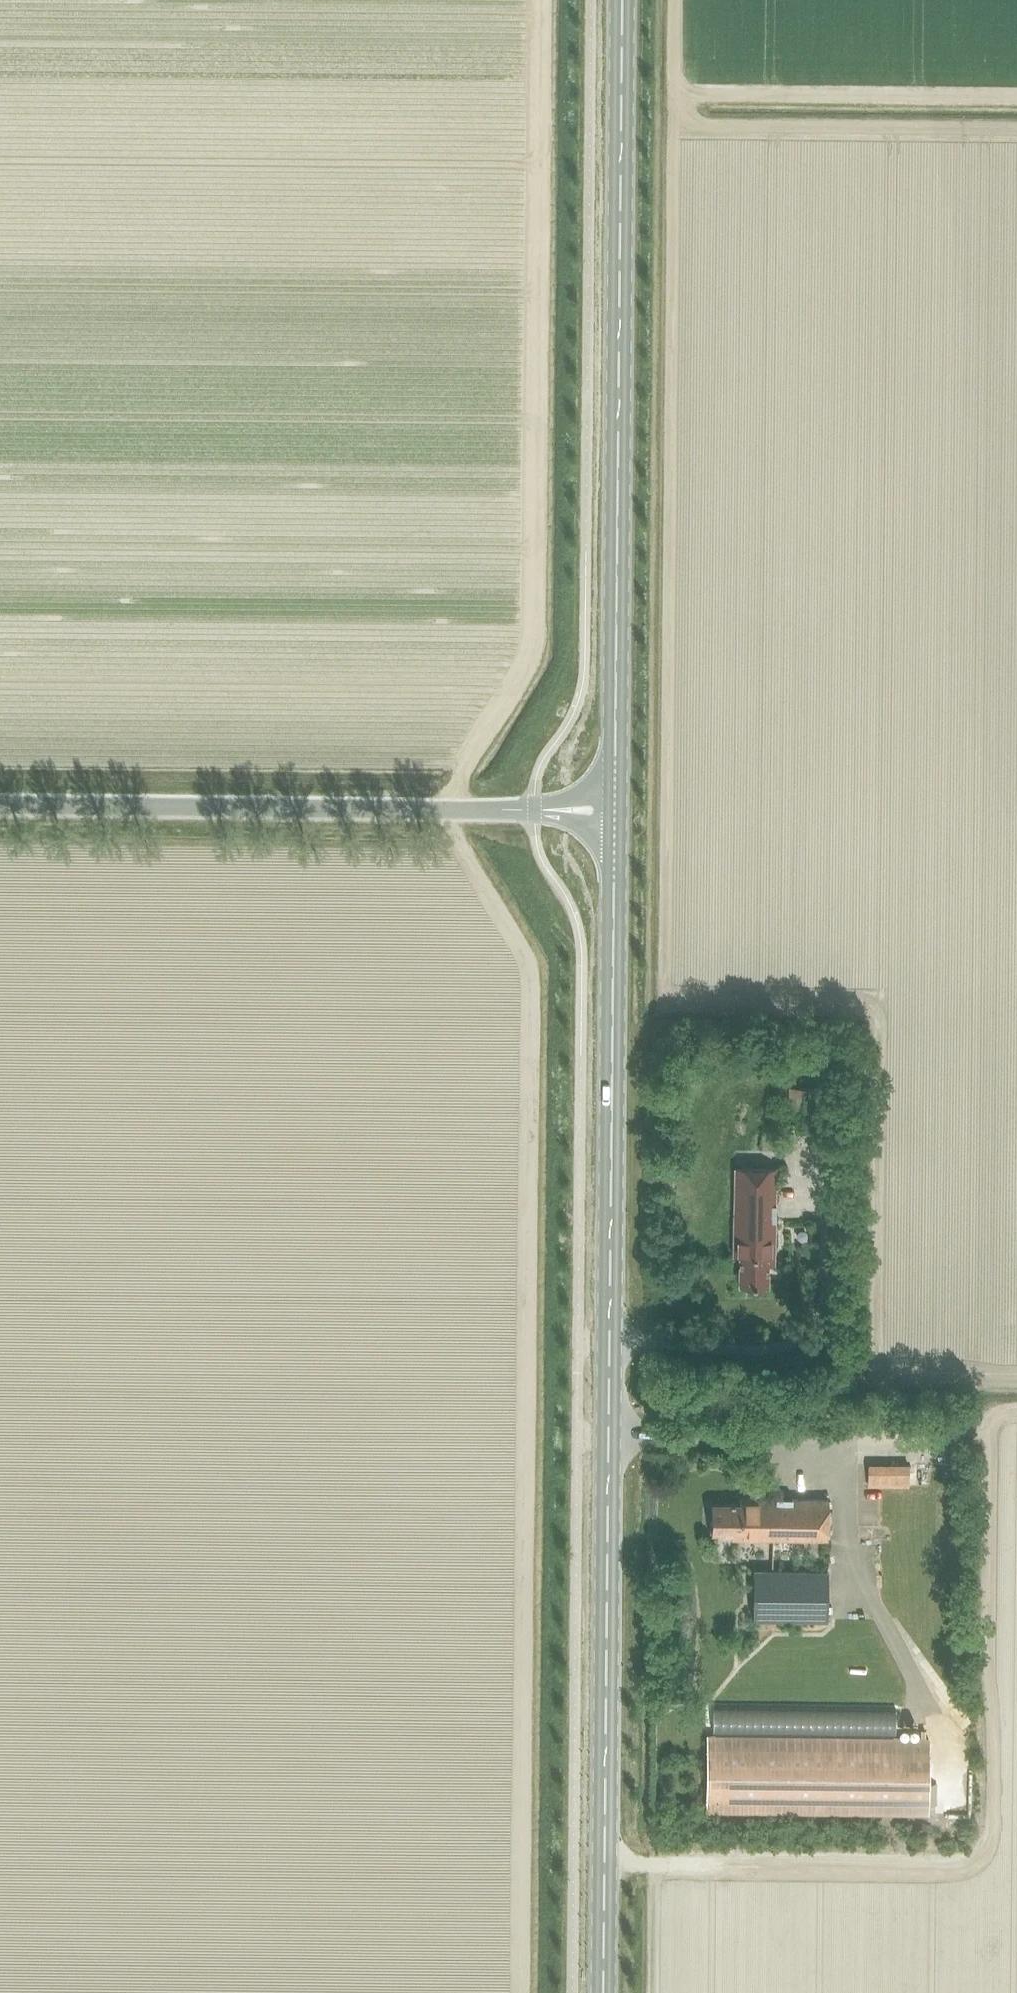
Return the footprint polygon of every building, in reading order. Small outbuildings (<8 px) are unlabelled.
[(811,1129),(811,1088),(788,1088),(788,1128),(811,1129)] [(773,1265),(775,1169),(735,1168),(733,1257),(739,1257),(739,1285),(757,1285),(757,1286),(767,1286),(768,1265),(773,1265)] [(909,1488),(909,1464),(867,1464),(867,1488),(909,1488)] [(828,1539),(828,1499),(740,1498),(740,1504),(712,1503),(711,1532),(732,1532),(732,1538),(828,1539)] [(827,1621),(827,1570),(752,1570),(752,1620),(827,1621)] [(920,1738),(707,1736),(706,1809),(927,1812),(928,1738),(925,1738),(925,1731),(920,1731),(920,1738)]
